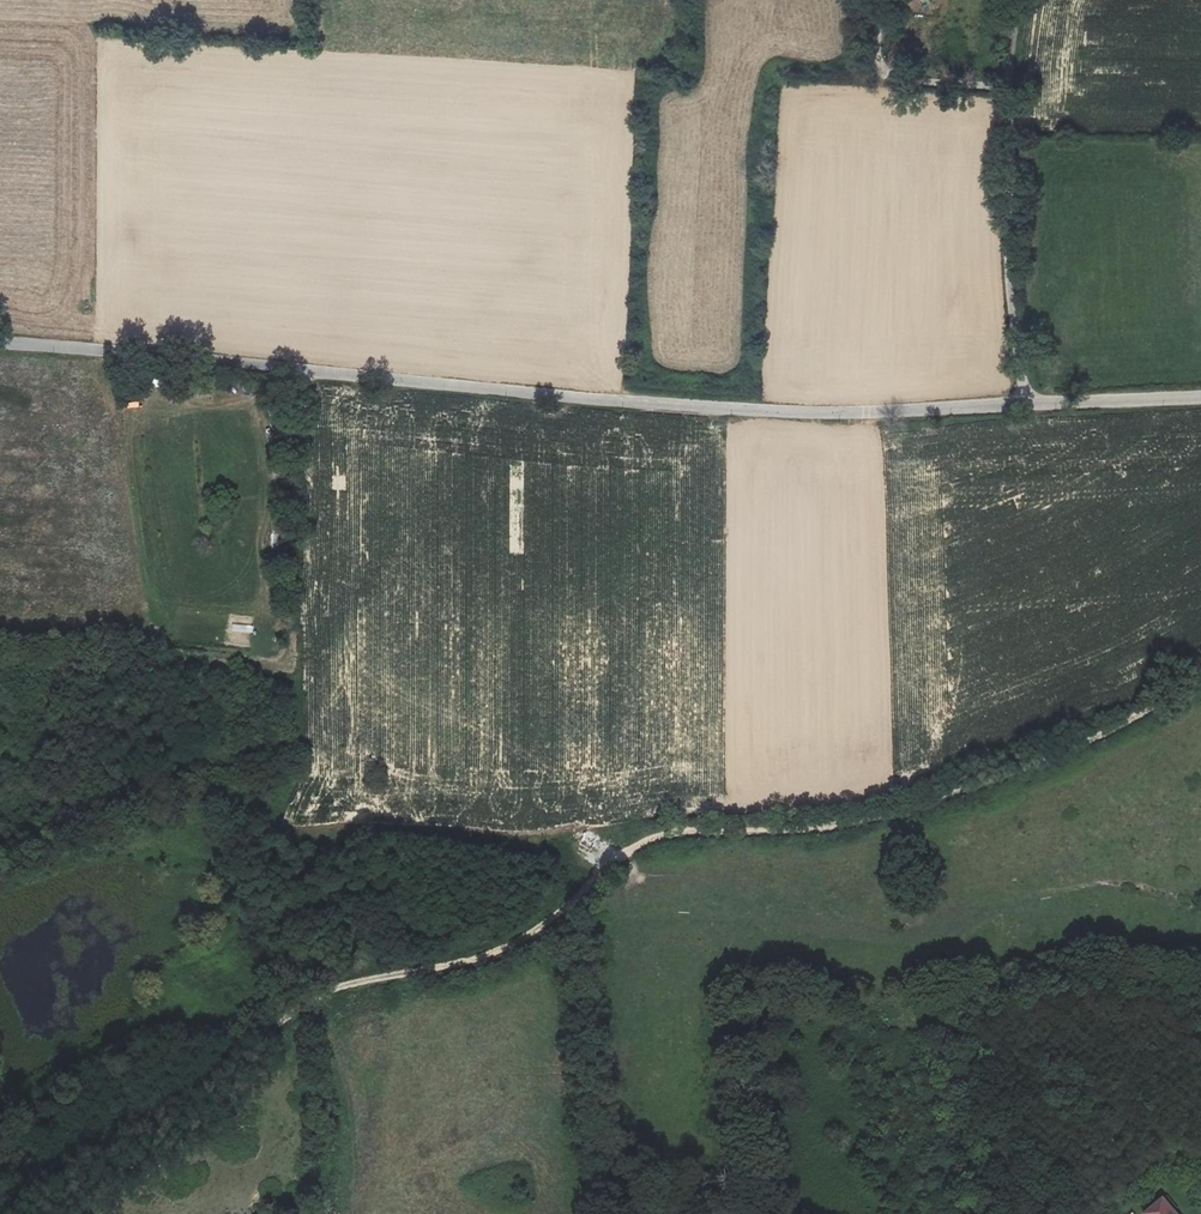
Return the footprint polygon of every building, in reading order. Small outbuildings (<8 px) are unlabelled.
[(253,634),(254,626),(232,623),(231,631),(253,634)] [(592,850),(597,838),(584,832),(579,844),(592,850)] [(1160,1201),(1146,1213),(1171,1213),(1160,1201)]
